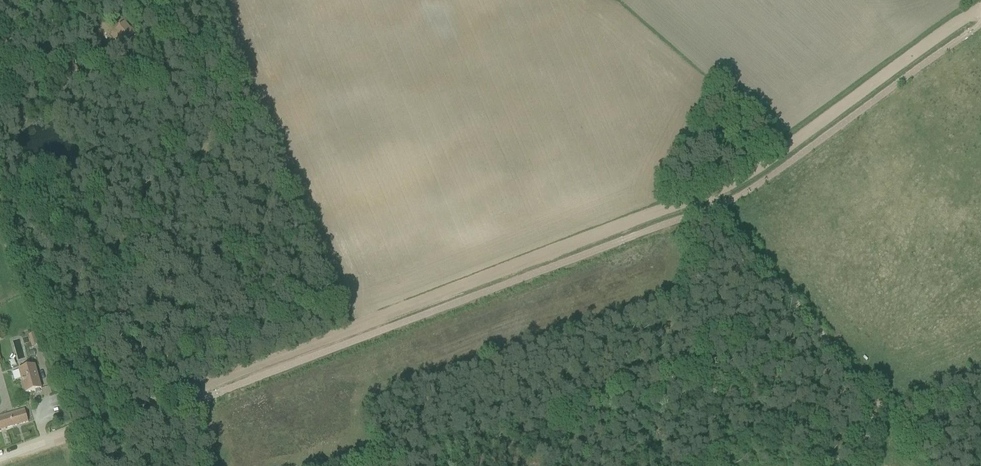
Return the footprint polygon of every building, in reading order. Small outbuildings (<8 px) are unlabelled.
[(125,21),(111,33),(120,45),(135,34),(125,21)] [(25,334),(20,335),(22,348),(28,347),(25,334)] [(34,365),(19,369),(25,394),(41,389),(34,365)] [(0,417),(0,430),(28,422),(27,419),(25,412),(14,415),(13,413),(0,417)]
